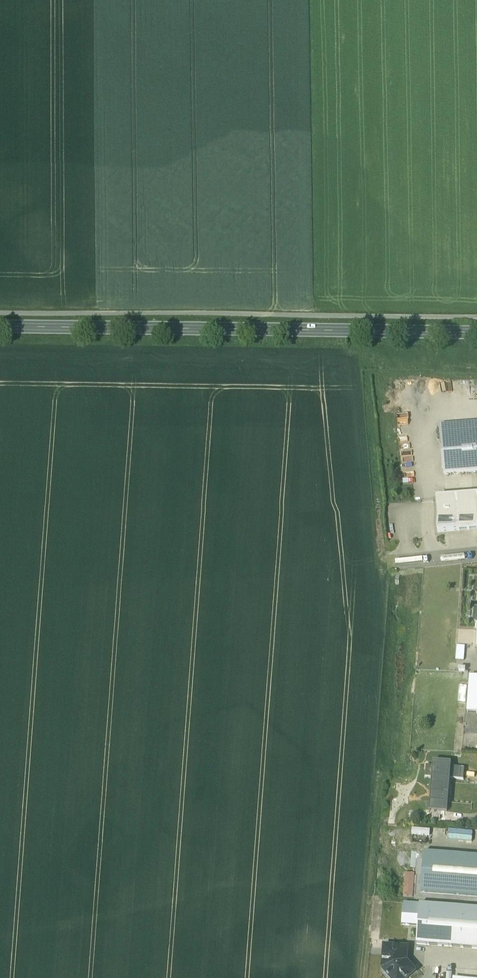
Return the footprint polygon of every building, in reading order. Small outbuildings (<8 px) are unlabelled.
[(398,413),(398,424),(409,423),(408,413),(398,413)] [(440,427),(441,435),(476,432),(476,424),(440,427)] [(441,435),(444,475),(476,472),(476,432),(441,435)] [(437,500),(441,550),(476,547),(476,496),(437,500)] [(460,663),(458,677),(466,678),(468,664),(460,663)] [(437,782),(430,781),(429,794),(435,794),(433,818),(431,818),(430,828),(450,829),(453,795),(467,797),(468,784),(454,783),(455,780),(437,778),(437,782)] [(428,869),(424,909),(476,913),(476,873),(428,869)] [(417,914),(418,890),(407,890),(406,913),(417,914)] [(423,921),(420,961),(476,966),(476,926),(423,921)] [(389,964),(388,977),(410,977),(411,966),(389,964)]
